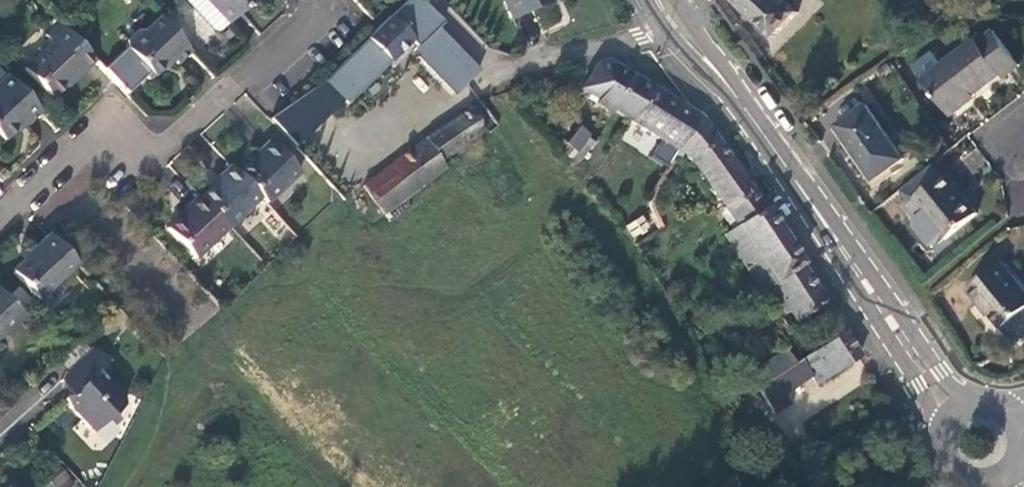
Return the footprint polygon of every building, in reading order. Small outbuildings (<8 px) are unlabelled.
[(208,0),(187,0),(215,28),(222,28),(229,21),(208,0)] [(250,0),(208,0),(229,21),(243,7),(250,0)] [(457,91),(481,72),(424,0),(406,0),(389,16),(388,15),(323,79),(346,102),(411,38),(457,91)] [(511,16),(550,0),(504,0),(511,16)] [(758,21),(757,23),(757,28),(763,35),(768,34),(771,33),(775,36),(799,11),(786,0),(735,0),(758,21)] [(178,60),(191,48),(159,14),(144,27),(137,27),(127,36),(126,44),(137,55),(137,61),(143,67),(150,74),(172,54),(178,60)] [(85,71),(98,59),(63,23),(62,21),(50,33),(56,40),(27,67),(55,96),(61,90),(68,83),(70,85),(76,79),(76,70),(85,71)] [(1019,62),(992,28),(976,40),(973,36),(941,62),(933,51),(913,66),(921,77),(920,78),(950,116),(967,103),(965,100),(1000,73),(1002,76),(1019,62)] [(650,86),(608,60),(595,64),(580,88),(589,94),(599,100),(630,119),(650,86)] [(42,109),(8,72),(0,80),(0,133),(4,137),(16,126),(24,118),(28,123),(42,109)] [(698,116),(650,86),(630,119),(678,149),(698,116)] [(597,104),(599,100),(589,94),(587,97),(597,104)] [(469,151),(475,154),(483,147),(483,139),(477,133),(482,129),(479,123),(487,117),(478,102),(435,130),(364,185),(384,212),(415,189),(445,166),(439,158),(465,141),(466,146),(469,151)] [(905,157),(867,103),(838,125),(872,173),(888,162),(891,166),(905,157)] [(737,170),(698,116),(678,149),(674,155),(681,159),(685,153),(692,157),(737,225),(726,233),(761,288),(772,281),(781,296),(789,309),(795,318),(824,301),(737,170)] [(578,160),(594,142),(587,136),(589,134),(578,125),(564,141),(566,143),(575,150),(571,154),(578,160)] [(237,170),(259,193),(265,199),(297,168),(268,137),(256,148),(258,151),(253,155),(237,170)] [(562,147),(566,143),(564,141),(561,138),(557,143),(562,147)] [(227,223),(239,212),(259,193),(237,170),(230,162),(222,169),(218,173),(219,175),(199,194),(227,223)] [(907,184),(917,196),(942,175),(933,163),(907,184)] [(946,237),(976,213),(963,198),(954,187),(956,184),(946,172),(942,175),(917,196),(905,205),(916,218),(915,219),(915,225),(931,244),(939,242),(946,237)] [(965,196),(956,184),(954,187),(963,198),(965,196)] [(420,196),(415,189),(384,212),(389,219),(420,196)] [(195,254),(227,223),(199,194),(198,192),(186,203),(188,205),(178,214),(167,225),(195,254)] [(634,238),(651,228),(643,214),(625,225),(634,238)] [(39,295),(76,259),(49,231),(32,248),(12,268),(39,295)] [(1001,262),(967,289),(978,302),(981,300),(991,311),(1003,326),(1004,325),(1017,340),(1023,332),(1023,289),(1001,262)] [(21,311),(0,289),(0,331),(21,311)] [(780,315),(789,309),(781,296),(772,302),(780,315)] [(988,313),(991,311),(981,300),(978,302),(988,313)] [(858,354),(843,331),(794,363),(768,380),(759,385),(775,411),(788,402),(782,393),(811,374),(816,382),(858,354)] [(123,390),(100,366),(108,357),(96,345),(73,367),(84,378),(72,390),(67,395),(69,399),(72,403),(96,428),(123,402),(123,390)] [(759,366),(768,380),(794,363),(785,349),(759,366)] [(61,379),(72,390),(84,378),(73,367),(61,379)] [(53,486),(74,486),(76,485),(66,469),(49,480),(53,486)]
